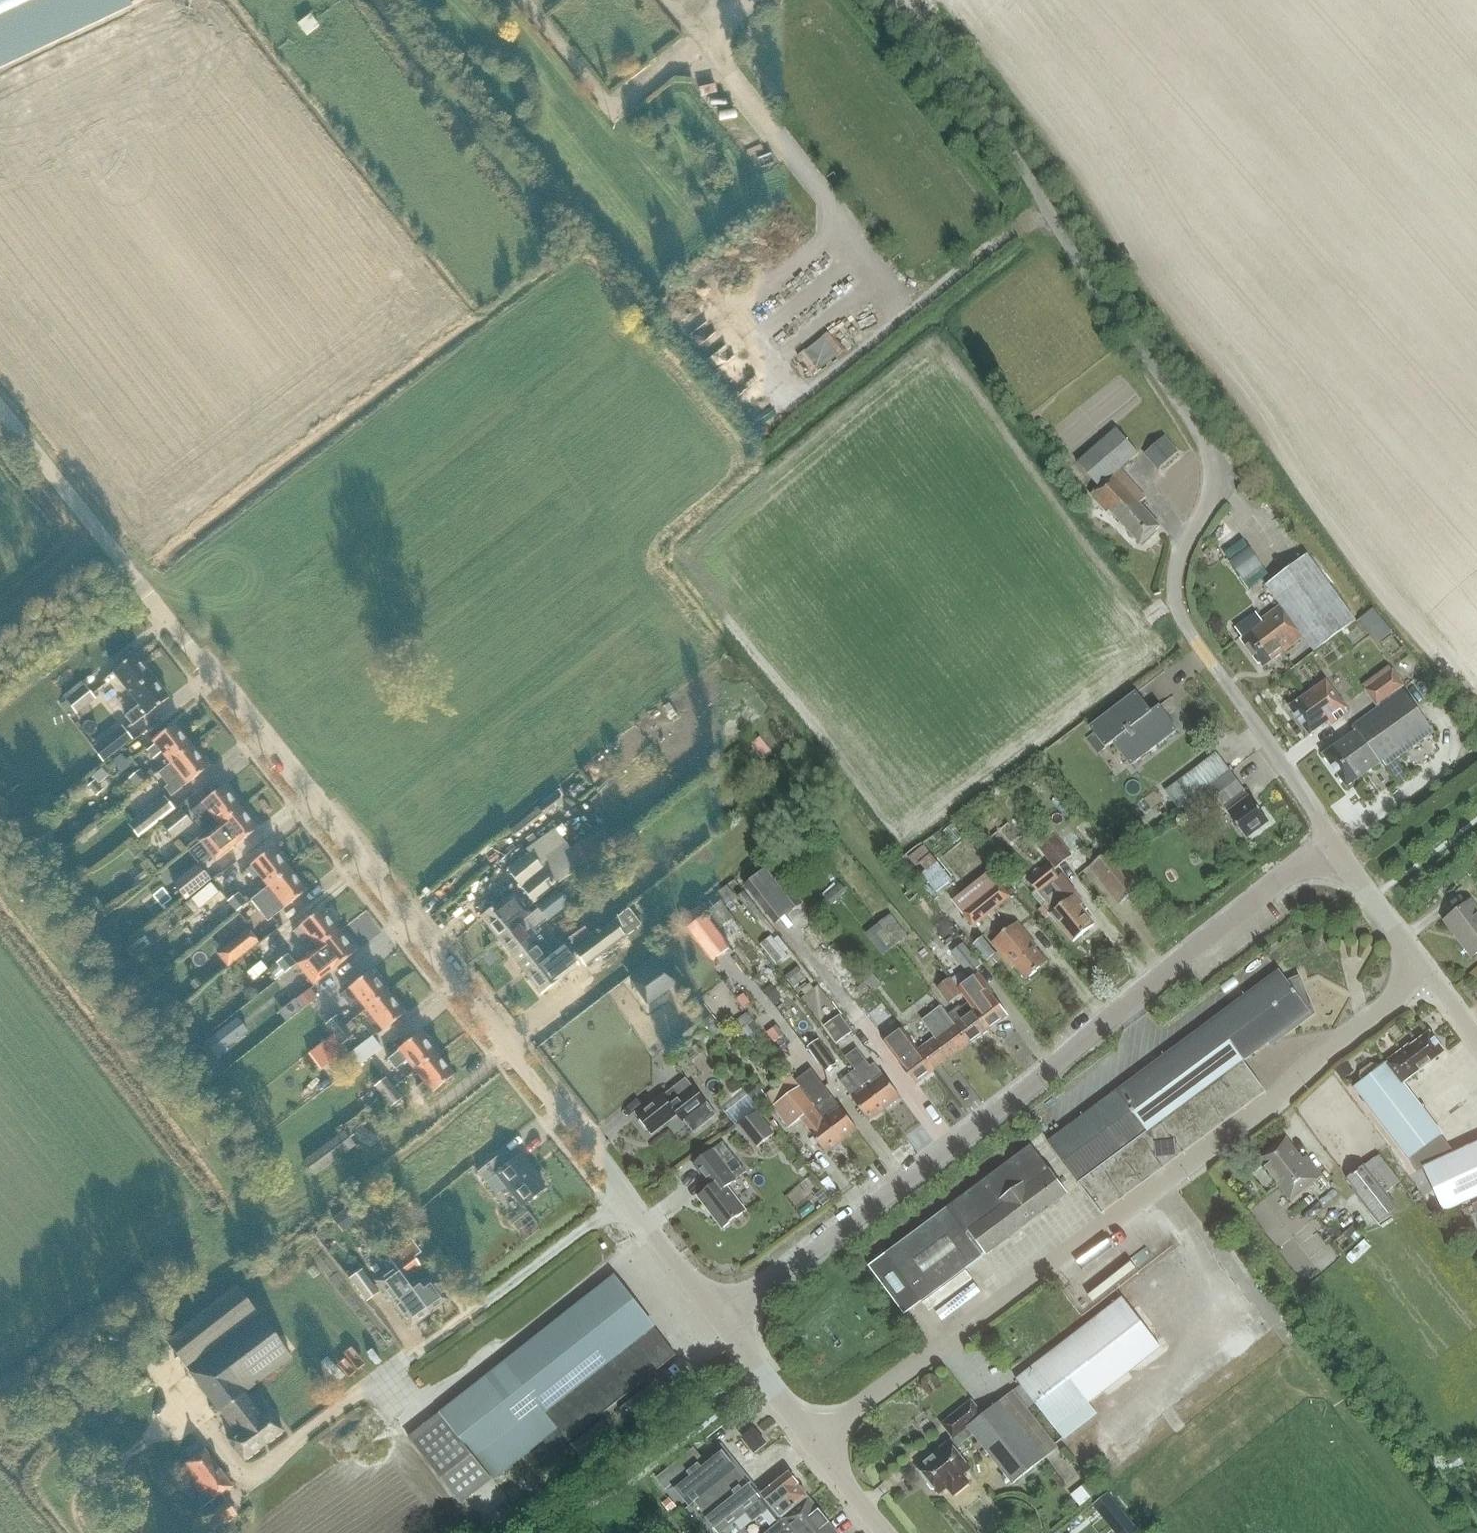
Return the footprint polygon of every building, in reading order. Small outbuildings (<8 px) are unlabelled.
[(108,0),(0,0),(0,51),(108,0)] [(826,333),(804,358),(820,373),(842,347),(826,333)] [(1117,428),(1078,462),(1099,487),(1091,494),(1108,512),(1110,510),(1140,544),(1160,526),(1139,503),(1145,497),(1119,469),(1138,451),(1117,428)] [(1144,454),(1158,469),(1178,451),(1165,436),(1144,454)] [(1264,622),(1242,638),(1241,639),(1261,668),(1303,637),(1313,651),(1356,620),(1306,556),(1266,585),(1280,604),(1261,618),(1264,622)] [(1369,631),(1382,620),(1373,608),(1360,619),(1369,631)] [(1233,626),(1242,638),(1264,622),(1261,618),(1255,611),(1233,626)] [(1382,620),(1369,631),(1378,642),(1391,632),(1382,620)] [(129,695),(152,677),(134,656),(107,677),(117,689),(122,686),(129,695)] [(1392,669),(1389,665),(1362,685),(1376,706),(1405,685),(1392,668),(1392,669)] [(146,716),(169,699),(152,677),(129,695),(138,706),(124,717),(132,726),(146,716)] [(1328,721),(1330,725),(1349,711),(1326,679),(1289,706),(1309,734),(1328,721)] [(96,700),(85,686),(65,701),(76,715),(96,700)] [(1433,731),(1403,689),(1351,726),(1355,731),(1323,754),(1347,786),(1382,761),(1398,783),(1408,776),(1396,758),(1433,731)] [(1177,730),(1159,705),(1151,711),(1135,690),(1090,724),(1094,731),(1087,736),(1097,750),(1112,738),(1131,763),(1177,730)] [(97,721),(108,712),(100,701),(88,710),(97,721)] [(108,712),(97,721),(105,731),(116,722),(108,712)] [(153,742),(155,745),(147,752),(153,760),(161,753),(170,764),(191,747),(174,725),(153,742)] [(122,727),(93,749),(103,763),(132,741),(122,727)] [(760,736),(751,743),(757,750),(765,743),(760,736)] [(171,797),(208,768),(191,747),(170,764),(157,774),(167,786),(164,789),(171,797)] [(1165,791),(1177,807),(1180,805),(1196,793),(1228,768),(1216,752),(1165,791)] [(92,777),(99,785),(108,776),(102,769),(92,777)] [(148,780),(140,770),(129,780),(137,790),(148,780)] [(1246,837),(1268,821),(1229,770),(1196,793),(1206,806),(1211,813),(1222,805),(1246,837)] [(88,787),(96,797),(103,791),(95,781),(88,787)] [(205,836),(240,808),(223,787),(190,813),(196,820),(194,822),(205,836)] [(1196,793),(1180,805),(1189,818),(1206,806),(1196,793)] [(562,804),(556,795),(538,809),(509,830),(515,838),(543,817),(544,817),(562,804)] [(163,796),(143,812),(154,826),(156,825),(172,812),(174,810),(163,796)] [(236,847),(257,830),(240,808),(205,836),(198,842),(214,863),(235,846),(236,847)] [(193,825),(180,809),(161,824),(174,840),(193,825)] [(1073,855),(1053,830),(1036,844),(1055,869),(1073,855)] [(531,904),(579,867),(551,831),(527,850),(531,854),(507,873),(531,904)] [(1119,904),(1140,887),(1102,840),(1085,854),(1092,863),(1089,865),(1119,904)] [(268,887),(289,870),(273,849),(246,871),(254,880),(260,876),(268,887)] [(939,892),(954,878),(938,860),(923,874),(939,892)] [(211,881),(198,864),(172,884),(186,901),(211,881)] [(1029,879),(1036,889),(1031,893),(1040,905),(1038,907),(1046,917),(1050,913),(1073,941),(1095,924),(1079,905),(1083,902),(1075,892),(1068,898),(1058,886),(1056,887),(1052,882),(1058,877),(1048,864),(1029,879)] [(774,924),(801,904),(772,865),(746,885),(774,924)] [(1019,880),(1011,869),(1002,875),(1010,887),(1019,880)] [(1450,875),(1456,883),(1464,877),(1458,869),(1450,875)] [(256,898),(251,902),(267,922),(306,891),(289,870),(268,887),(269,888),(256,898)] [(1011,897),(989,870),(952,900),(974,927),(1011,897)] [(146,872),(137,878),(142,884),(150,878),(146,872)] [(841,885),(825,898),(831,904),(846,891),(841,885)] [(546,921),(567,905),(556,892),(535,908),(546,921)] [(235,913),(246,904),(238,894),(227,903),(219,894),(199,910),(214,929),(235,913)] [(498,941),(525,919),(530,916),(513,895),(502,904),(500,902),(480,918),(498,941)] [(1472,957),(1476,953),(1476,909),(1470,900),(1444,920),(1472,957)] [(77,913),(88,928),(97,922),(85,907),(77,913)] [(316,949),(338,932),(321,910),(293,932),(302,943),(308,938),(316,949)] [(640,925),(629,911),(614,922),(573,952),(584,967),(624,938),(640,925)] [(907,935),(890,913),(877,924),(895,946),(907,935)] [(711,962),(729,948),(704,916),(686,930),(711,962)] [(538,937),(535,932),(525,919),(498,941),(512,958),(538,937)] [(1017,921),(1006,930),(991,942),(1012,968),(1015,966),(1026,979),(1047,962),(1034,947),(1036,945),(1017,921)] [(568,940),(575,950),(592,937),(585,928),(568,940)] [(258,944),(247,930),(225,948),(236,962),(258,944)] [(333,970),(355,953),(338,932),(316,949),(317,950),(296,966),(312,986),(333,970)] [(777,964),(787,955),(771,936),(761,944),(777,964)] [(547,948),(539,938),(538,937),(512,958),(526,976),(557,953),(551,945),(547,948)] [(996,953),(982,937),(971,946),(985,962),(996,953)] [(951,952),(969,975),(981,965),(964,943),(951,952)] [(996,954),(987,961),(992,967),(1003,957),(998,951),(996,954)] [(541,995),(568,974),(560,965),(564,962),(557,953),(526,976),(541,995)] [(285,974),(295,966),(287,955),(277,964),(285,974)] [(254,980),(270,970),(264,961),(248,971),(254,980)] [(630,981),(639,995),(647,1005),(653,1001),(677,984),(660,961),(651,967),(630,981)] [(785,976),(791,984),(804,975),(798,967),(785,976)] [(859,974),(873,990),(881,983),(867,967),(859,974)] [(1299,976),(1288,981),(1279,970),(1048,1142),(1101,1213),(1265,1091),(1243,1061),(1269,1042),(1271,1045),(1314,1013),(1299,976)] [(371,972),(341,995),(351,1007),(358,1001),(366,1010),(387,993),(371,972)] [(1008,1015),(986,986),(982,988),(974,977),(958,989),(957,989),(960,993),(961,995),(968,1003),(988,1030),(1008,1015)] [(957,989),(958,989),(950,978),(937,987),(948,1004),(961,995),(960,993),(957,989)] [(771,985),(763,991),(773,1003),(781,997),(771,985)] [(838,987),(828,994),(821,985),(809,993),(820,1009),(831,1002),(837,1011),(849,1003),(838,987)] [(294,1002),(301,1011),(317,999),(310,990),(294,1002)] [(382,1031),(404,1014),(387,993),(366,1010),(382,1031)] [(970,1043),(988,1030),(968,1003),(962,1008),(960,1006),(948,1015),(970,1043)] [(718,1034),(719,1032),(719,1030),(719,1027),(718,1026),(716,1023),(718,1021),(704,1004),(693,1013),(707,1030),(708,1030),(714,1038),(717,1035),(718,1034)] [(948,1015),(947,1015),(940,1005),(922,1020),(934,1036),(935,1035),(952,1057),(970,1043),(948,1015)] [(758,1029),(746,1012),(730,1024),(742,1040),(750,1035),(758,1029)] [(852,1031),(839,1014),(823,1025),(836,1043),(852,1031)] [(333,1036),(344,1028),(335,1017),(302,1043),(310,1053),(332,1035),(333,1036)] [(236,1018),(204,1044),(216,1058),(248,1033),(236,1018)] [(342,1047),(352,1039),(344,1028),(333,1036),(342,1047)] [(756,1043),(765,1037),(759,1029),(758,1029),(750,1035),(756,1043)] [(915,1084),(933,1071),(912,1043),(903,1030),(884,1043),(894,1056),(899,1063),(915,1084)] [(1411,1045),(1410,1044),(1353,1087),(1409,1160),(1442,1135),(1402,1083),(1444,1051),(1429,1031),(1411,1045)] [(415,1072),(436,1055),(420,1034),(391,1057),(399,1068),(407,1062),(415,1072)] [(933,1071),(952,1057),(935,1035),(934,1036),(920,1046),(915,1040),(912,1043),(933,1071)] [(367,1060),(382,1049),(372,1036),(348,1054),(357,1067),(367,1060)] [(837,1062),(819,1038),(807,1047),(824,1071),(837,1062)] [(722,1046),(709,1051),(715,1067),(728,1061),(722,1046)] [(900,1096),(884,1075),(884,1076),(874,1063),(870,1066),(857,1048),(845,1056),(855,1069),(854,1070),(884,1107),(900,1096)] [(425,1099),(454,1076),(436,1055),(415,1072),(424,1084),(417,1090),(425,1099)] [(1346,1061),(1335,1070),(1342,1080),(1354,1070),(1346,1061)] [(868,1119),(884,1107),(854,1070),(840,1080),(853,1099),(868,1119)] [(817,1106),(815,1107),(792,1076),(765,1096),(789,1128),(800,1119),(825,1152),(841,1140),(826,1118),(817,1106)] [(800,1086),(815,1107),(817,1106),(826,1118),(841,1140),(857,1128),(842,1107),(841,1108),(831,1095),(827,1098),(811,1077),(800,1086)] [(686,1078),(637,1116),(651,1133),(677,1113),(683,1121),(683,1120),(693,1133),(716,1115),(706,1102),(705,1103),(691,1085),(686,1078)] [(382,1098),(393,1090),(385,1081),(375,1089),(382,1098)] [(744,1088),(759,1108),(768,1100),(753,1081),(744,1088)] [(391,1109),(401,1101),(393,1090),(382,1098),(391,1109)] [(775,1133),(757,1110),(738,1125),(756,1148),(775,1133)] [(355,1146),(344,1132),(303,1162),(314,1176),(355,1146)] [(1286,1137),(1258,1158),(1290,1200),(1322,1175),(1301,1148),(1296,1151),(1286,1137)] [(746,1171),(732,1153),(723,1142),(693,1164),(711,1187),(698,1196),(722,1228),(745,1210),(727,1186),(746,1171)] [(1454,1152),(1423,1166),(1444,1213),(1476,1198),(1476,1142),(1454,1152)] [(983,1256),(982,1254),(984,1253),(985,1253),(1067,1192),(1043,1161),(1031,1145),(869,1266),(904,1315),(983,1256)] [(1400,1181),(1379,1154),(1365,1165),(1364,1164),(1345,1178),(1354,1189),(1352,1191),(1377,1223),(1398,1208),(1386,1193),(1400,1181)] [(544,1189),(518,1157),(508,1165),(500,1155),(478,1172),(486,1182),(498,1173),(523,1205),(544,1189)] [(823,1205),(830,1199),(825,1192),(818,1198),(823,1205)] [(363,1204),(361,1214),(372,1216),(373,1205),(363,1204)] [(1455,1222),(1466,1217),(1462,1209),(1451,1213),(1455,1222)] [(395,1269),(428,1313),(447,1300),(431,1275),(427,1278),(412,1257),(418,1253),(411,1243),(388,1259),(394,1266),(390,1269),(392,1272),(395,1269)] [(378,1293),(362,1269),(349,1278),(366,1302),(378,1293)] [(410,1327),(428,1313),(395,1269),(392,1272),(390,1269),(375,1280),(410,1327)] [(441,1412),(410,1437),(462,1504),(494,1479),(544,1439),(554,1452),(675,1355),(676,1355),(613,1276),(441,1412)] [(245,1393),(291,1357),(236,1287),(165,1342),(236,1434),(227,1440),(244,1462),(283,1432),(267,1411),(262,1415),(245,1393)] [(1125,1298),(1016,1377),(1063,1442),(1100,1415),(1091,1402),(1163,1350),(1125,1298)] [(1057,1447),(1012,1390),(981,1414),(971,1400),(942,1424),(953,1438),(939,1448),(941,1451),(919,1468),(939,1492),(947,1486),(954,1494),(968,1482),(961,1473),(970,1468),(954,1448),(973,1433),(1012,1482),(1057,1447)] [(755,1451),(766,1443),(754,1428),(744,1437),(755,1451)] [(759,1496),(718,1446),(703,1458),(694,1447),(656,1477),(665,1489),(672,1484),(688,1505),(693,1501),(702,1512),(703,1512),(719,1532),(745,1513),(752,1521),(771,1506),(780,1518),(807,1496),(798,1484),(789,1472),(759,1496)] [(197,1489),(220,1471),(205,1451),(173,1475),(187,1494),(196,1487),(197,1489)] [(222,1495),(233,1488),(220,1471),(197,1489),(201,1495),(194,1501),(200,1508),(198,1510),(214,1531),(237,1514),(222,1495)] [(1094,1494),(1085,1483),(1070,1494),(1079,1506),(1094,1494)] [(1115,1529),(1127,1519),(1107,1494),(1094,1504),(1115,1529)] [(668,1498),(662,1503),(669,1512),(676,1507),(668,1498)] [(809,1498),(779,1521),(789,1532),(791,1532),(793,1532),(794,1532),(837,1532),(809,1498)]
